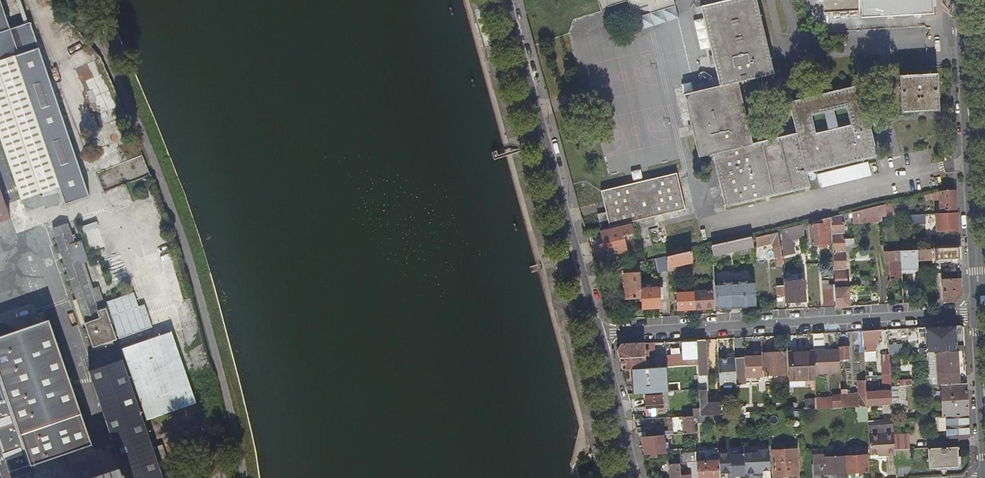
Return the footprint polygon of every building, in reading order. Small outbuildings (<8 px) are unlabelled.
[(2,61),(0,62),(0,130),(4,141),(1,141),(10,170),(13,169),(23,200),(60,187),(66,205),(90,197),(30,24),(12,31),(2,0),(0,0),(0,56),(2,61)] [(725,201),(726,207),(810,187),(809,181),(807,173),(878,156),(861,85),(790,101),(797,133),(753,143),(739,82),(774,73),(756,0),(732,0),(702,7),(704,19),(711,48),(720,86),(685,95),(699,157),(713,153),(725,201)] [(926,13),(934,13),(934,0),(824,0),(825,12),(862,10),(862,17),(926,13)] [(674,7),(654,13),(657,22),(676,16),(674,7)] [(711,48),(704,19),(695,22),(702,51),(711,48)] [(102,127),(127,117),(102,59),(77,69),(82,81),(83,81),(98,115),(97,116),(102,127)] [(940,112),(938,72),(901,74),(902,114),(940,112)] [(106,194),(152,175),(143,156),(97,174),(105,194),(106,194)] [(871,175),(869,167),(868,162),(818,174),(819,178),(821,187),(871,175)] [(602,228),(685,209),(678,173),(601,191),(606,211),(598,213),(602,228)] [(11,220),(0,188),(0,223),(11,220)] [(945,190),(940,191),(941,210),(957,209),(957,196),(956,190),(945,190)] [(885,204),(887,212),(888,216),(893,216),(891,203),(885,204)] [(870,208),(852,212),(853,216),(854,221),(865,218),(865,219),(882,216),(882,214),(887,212),(885,204),(870,208)] [(958,230),(957,212),(936,213),(937,231),(958,230)] [(836,301),(837,307),(850,306),(849,287),(847,287),(844,247),(854,246),(853,238),(845,239),(845,238),(844,238),(843,218),(848,217),(847,213),(842,214),(831,217),(833,242),(835,285),(836,301)] [(833,242),(831,217),(817,220),(818,224),(810,224),(811,243),(833,242)] [(85,224),(91,249),(106,246),(100,220),(85,224)] [(631,222),(601,229),(604,242),(600,243),(603,253),(606,252),(608,258),(628,254),(624,239),(623,235),(627,234),(633,232),(631,222)] [(797,238),(805,236),(804,223),(782,228),(782,241),(790,240),(791,253),(798,253),(797,238)] [(70,225),(54,230),(78,300),(74,301),(83,325),(86,324),(95,348),(118,340),(107,308),(99,311),(83,264),(89,262),(82,243),(76,245),(75,240),(77,239),(76,236),(74,237),(70,225)] [(784,264),(783,255),(779,234),(781,234),(780,231),(756,237),(759,246),(771,243),(774,257),(776,257),(778,264),(784,264)] [(714,255),(753,246),(751,237),(720,243),(712,245),(714,255)] [(957,247),(959,247),(959,237),(937,238),(938,248),(957,247)] [(938,248),(934,249),(935,259),(935,263),(958,262),(957,258),(958,258),(957,247),(938,248)] [(914,281),(919,281),(918,260),(918,249),(901,250),(902,260),(902,269),(914,269),(914,267),(916,267),(916,272),(913,272),(914,281)] [(918,260),(935,259),(934,249),(918,249),(918,260)] [(692,264),(691,250),(667,255),(668,266),(689,262),(690,264),(692,264)] [(890,260),(902,260),(901,250),(884,251),(885,261),(890,260)] [(640,262),(646,260),(644,253),(631,255),(634,263),(640,262)] [(661,271),(668,269),(668,266),(667,255),(658,258),(661,271)] [(902,271),(902,269),(902,260),(890,260),(891,272),(902,271)] [(634,263),(625,265),(627,297),(635,297),(642,296),(642,289),(640,262),(634,263)] [(756,267),(715,269),(717,307),(758,305),(756,267)] [(869,286),(869,277),(861,278),(862,286),(869,286)] [(786,297),(786,302),(806,301),(804,278),(785,279),(785,285),(786,297)] [(961,279),(943,279),(944,301),(949,301),(957,300),(962,295),(961,279)] [(777,297),(786,297),(785,285),(777,285),(777,297)] [(824,302),(836,301),(835,285),(823,285),(824,302)] [(642,300),(643,307),(660,306),(660,293),(664,293),(663,288),(642,289),(642,296),(642,300)] [(677,309),(695,308),(694,290),(677,291),(677,309)] [(694,290),(695,308),(714,307),(713,290),(694,290)] [(108,302),(120,338),(153,327),(145,305),(140,306),(135,293),(108,302)] [(16,439),(78,417),(45,323),(0,339),(0,392),(16,439)] [(918,327),(919,352),(923,351),(928,351),(964,349),(963,327),(962,325),(918,327)] [(911,328),(889,329),(889,341),(911,340),(911,328)] [(864,330),(865,351),(875,351),(875,340),(882,339),(881,329),(864,330)] [(123,349),(147,419),(195,403),(171,332),(123,349)] [(823,332),(814,333),(815,350),(824,349),(823,332)] [(698,364),(697,339),(684,340),(683,340),(684,354),(666,354),(666,366),(668,366),(698,364)] [(706,339),(697,339),(698,364),(700,388),(701,407),(701,414),(717,414),(721,413),(721,402),(707,403),(707,390),(708,390),(706,339)] [(655,351),(654,341),(643,342),(623,343),(619,350),(623,369),(633,368),(657,367),(657,358),(653,359),(653,355),(645,355),(645,349),(648,349),(650,348),(651,351),(655,351)] [(903,342),(890,343),(891,352),(903,351),(903,342)] [(841,359),(849,359),(848,346),(840,347),(841,359)] [(829,352),(815,353),(816,373),(841,372),(839,349),(829,350),(829,352)] [(964,349),(928,351),(930,376),(937,376),(938,383),(941,383),(959,382),(958,367),(965,367),(965,362),(964,349)] [(815,351),(788,352),(790,379),(816,378),(816,373),(815,353),(815,351)] [(786,352),(764,353),(765,375),(786,374),(786,352)] [(891,384),(890,354),(882,354),(883,384),(891,384)] [(735,358),(737,383),(760,382),(761,390),(764,390),(766,390),(765,375),(763,375),(762,356),(735,357),(735,358)] [(719,359),(720,384),(737,383),(735,358),(731,358),(732,360),(727,360),(727,359),(719,359)] [(124,360),(109,366),(90,372),(126,477),(163,477),(124,360)] [(633,368),(635,393),(682,390),(681,381),(669,382),(668,366),(666,366),(657,367),(633,368)] [(966,382),(965,367),(958,367),(959,382),(966,382)] [(816,378),(790,379),(790,387),(816,386),(816,378)] [(848,387),(841,387),(842,394),(842,407),(850,406),(850,401),(853,401),(853,406),(868,405),(867,391),(866,380),(859,380),(859,392),(848,393),(848,387)] [(959,382),(941,383),(943,416),(968,414),(967,401),(966,382),(959,383),(959,382)] [(891,386),(891,390),(892,401),(904,400),(904,385),(891,386)] [(891,390),(867,391),(868,405),(892,404),(892,401),(891,390)] [(14,477),(27,477),(29,477),(16,439),(0,392),(0,438),(14,477)] [(842,407),(842,394),(833,395),(833,397),(817,398),(818,408),(819,408),(842,407)] [(663,395),(646,396),(647,406),(650,406),(650,412),(650,414),(656,414),(655,412),(663,411),(663,395)] [(701,407),(693,407),(693,415),(701,414),(701,407)] [(948,436),(969,435),(969,425),(968,414),(943,416),(935,416),(936,431),(947,431),(948,436)] [(674,416),(675,434),(694,432),(693,415),(690,415),(674,416)] [(869,426),(869,433),(894,432),(893,424),(869,426)] [(869,433),(870,454),(885,453),(886,455),(895,454),(895,448),(894,437),(894,434),(894,432),(869,433)] [(895,448),(910,448),(909,433),(894,434),(894,437),(895,448)] [(663,435),(643,436),(644,446),(646,454),(667,453),(663,435)] [(958,465),(957,445),(928,447),(929,467),(958,465)] [(763,470),(771,469),(770,448),(759,449),(759,452),(745,452),(745,454),(746,473),(756,472),(763,472),(763,470)] [(823,474),(846,473),(845,456),(824,457),(823,448),(813,449),(815,473),(823,473),(823,474)] [(895,454),(895,464),(911,463),(910,448),(895,448),(895,454)] [(698,477),(721,477),(720,472),(719,452),(719,450),(719,449),(696,450),(696,451),(698,477)] [(774,476),(799,475),(797,449),(773,450),(774,476)] [(696,451),(684,452),(684,462),(670,463),(671,477),(698,477),(696,451)] [(605,457),(604,452),(588,456),(589,460),(605,457)] [(736,474),(746,474),(746,473),(745,454),(731,454),(731,452),(727,452),(719,452),(720,472),(729,472),(732,472),(732,475),(736,474)] [(845,456),(846,473),(868,471),(867,455),(845,456)]
